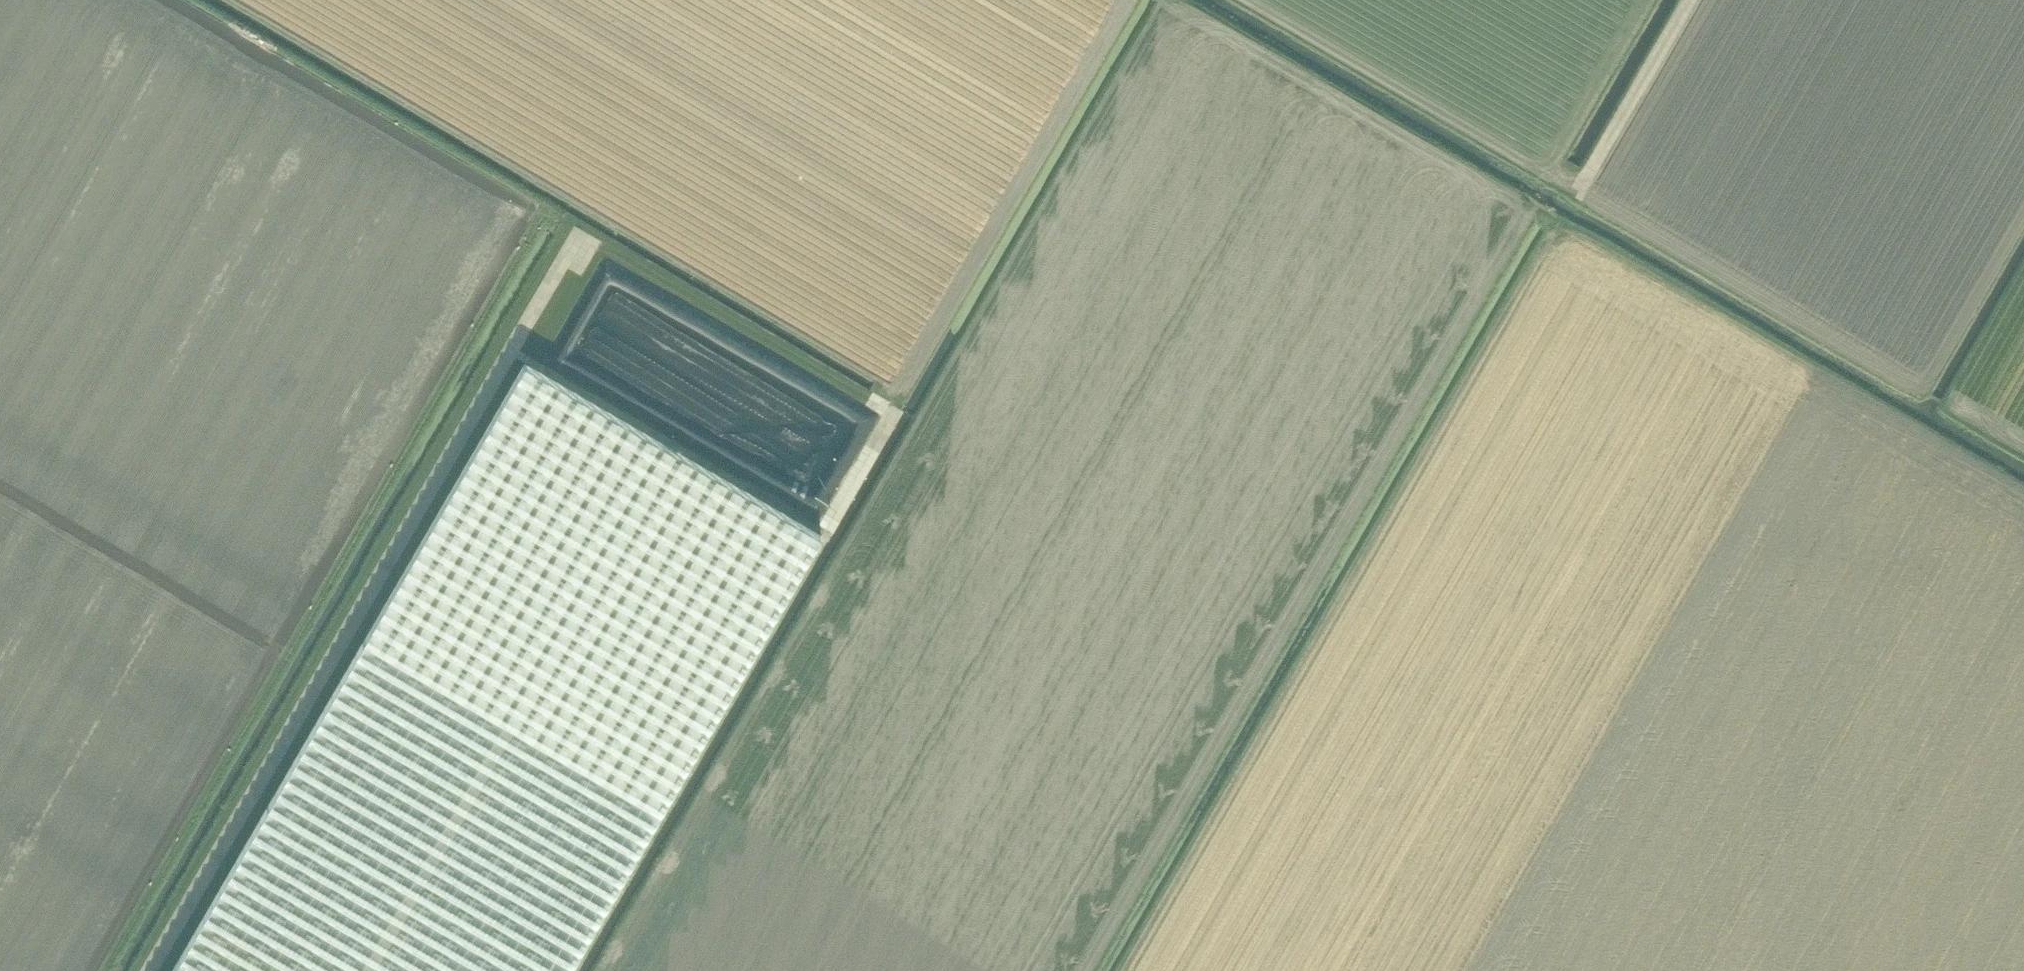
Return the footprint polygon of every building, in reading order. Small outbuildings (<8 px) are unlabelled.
[(817,540),(524,367),(172,970),(568,970),(817,540)]
